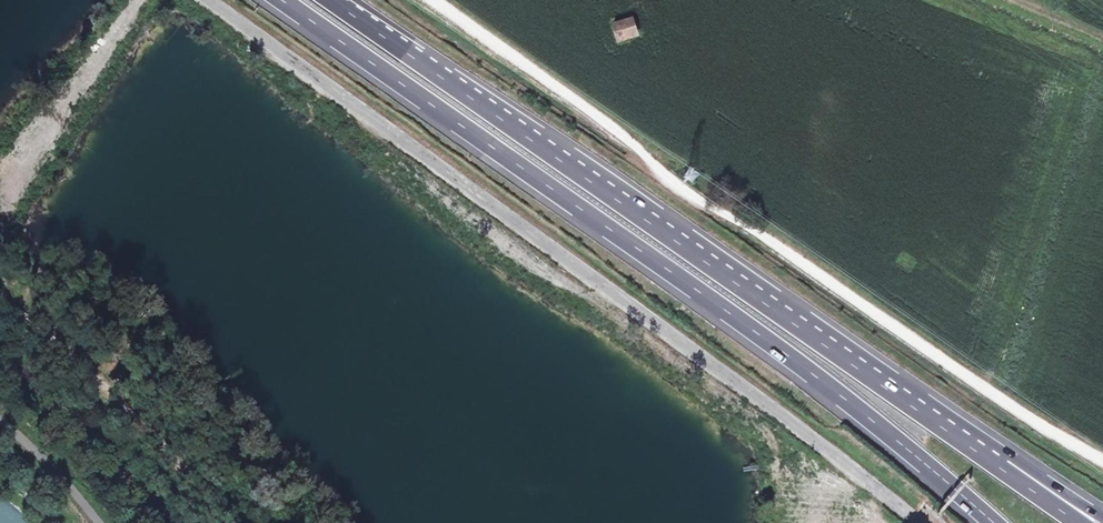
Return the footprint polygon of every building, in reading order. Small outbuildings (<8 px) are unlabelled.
[(621,39),(640,34),(636,19),(617,24),(621,39)]
